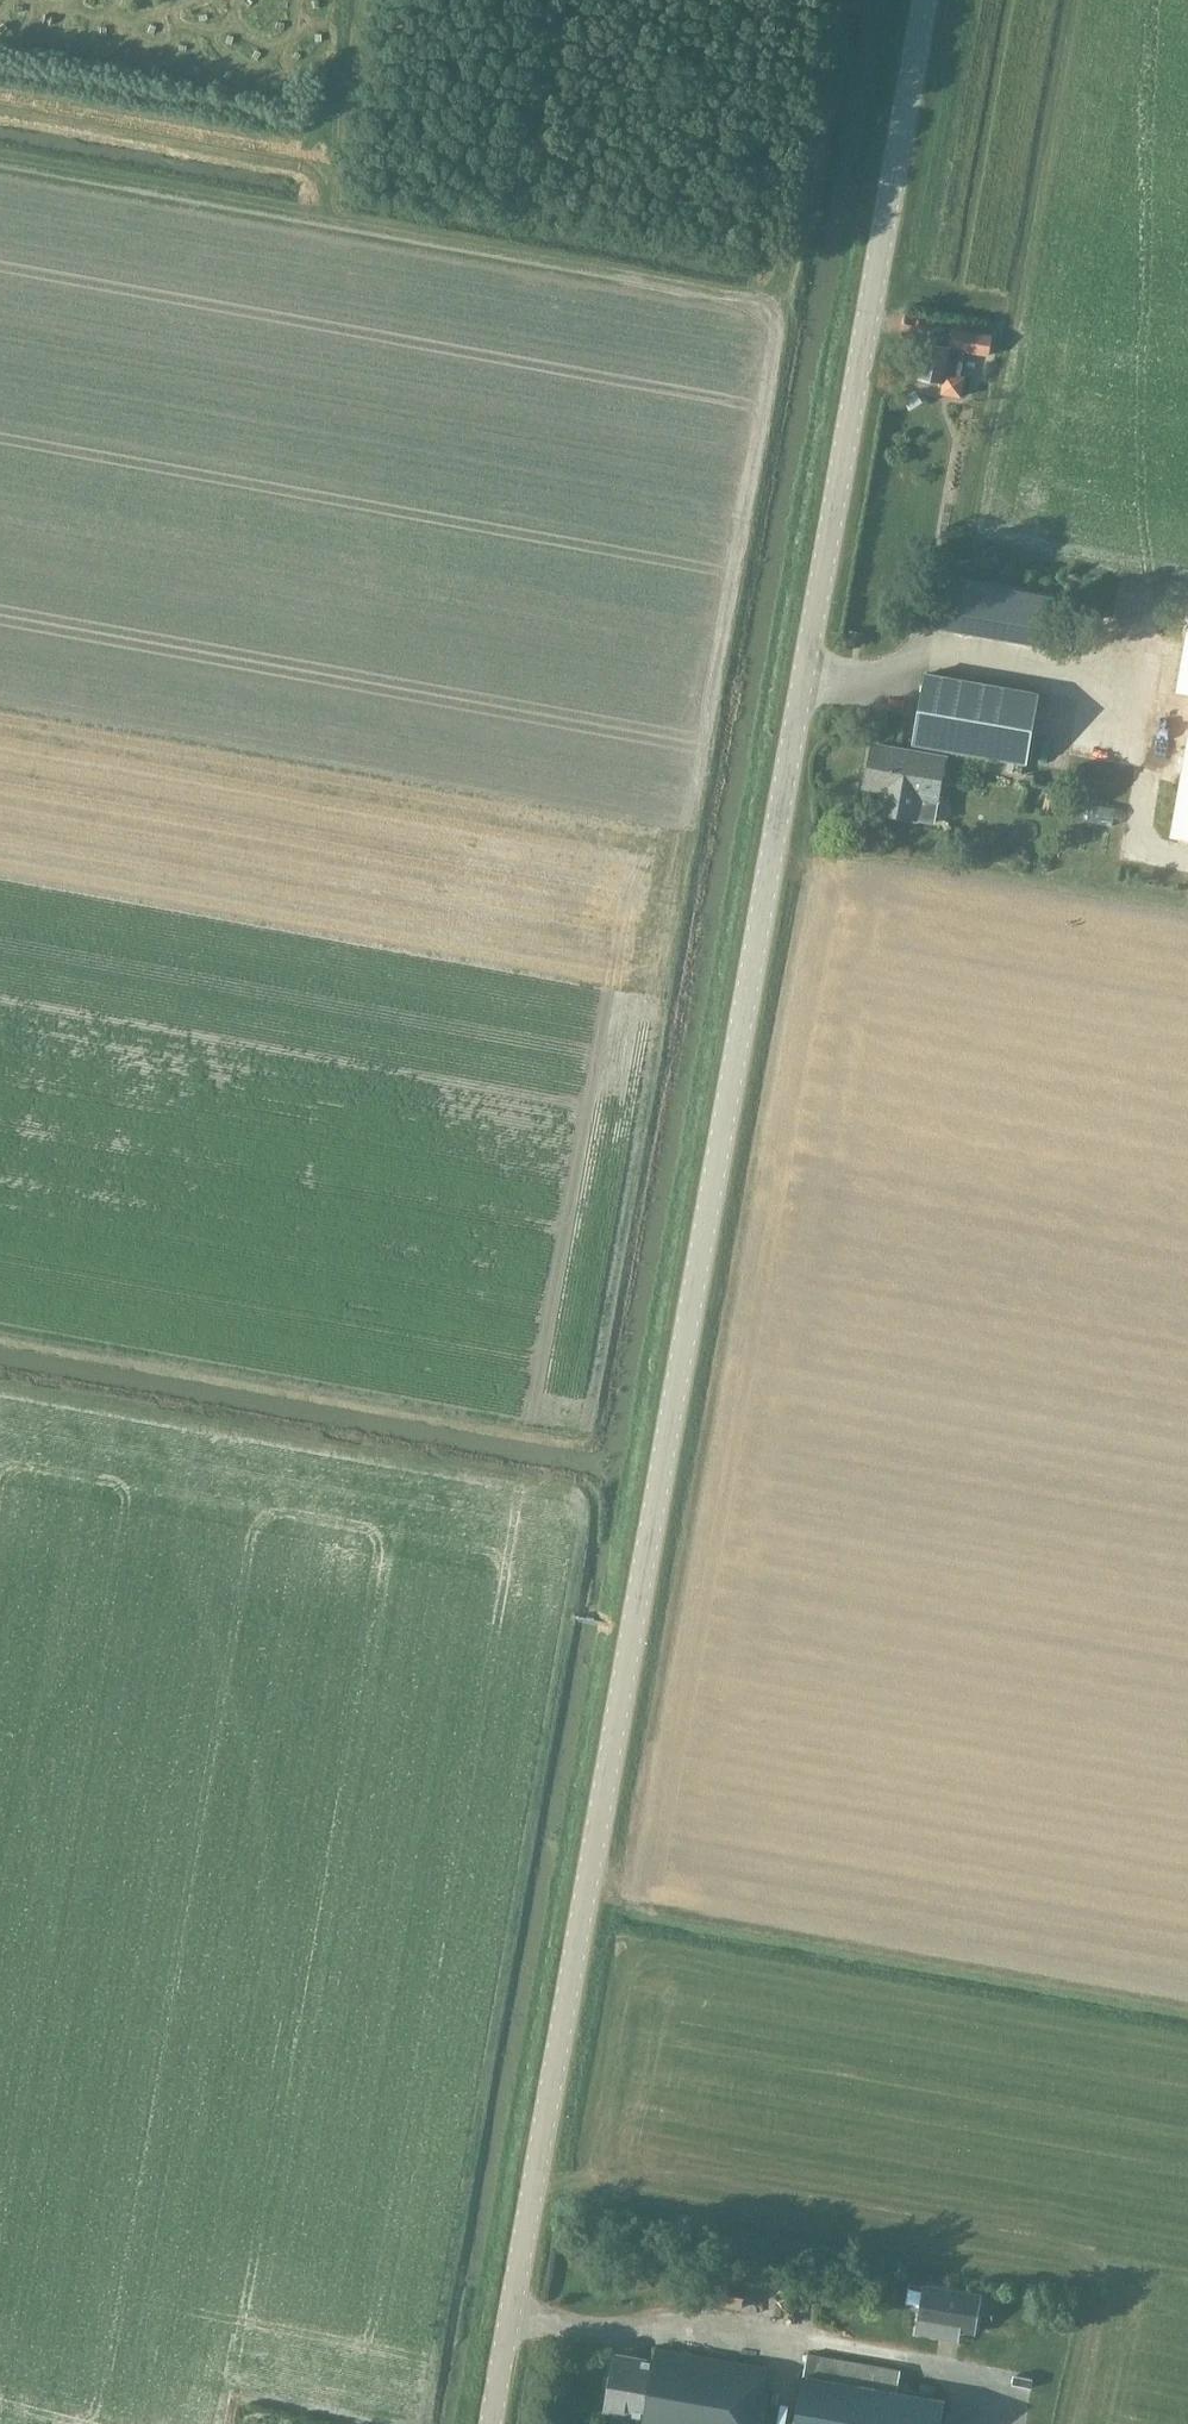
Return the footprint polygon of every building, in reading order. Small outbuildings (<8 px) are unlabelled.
[(991,336),(986,335),(953,329),(950,348),(925,344),(919,377),(944,382),(942,393),(960,396),(964,377),(959,376),(964,351),(987,355),(991,336)] [(1047,647),(1056,597),(942,577),(933,627),(1047,647)] [(1187,620),(1176,689),(1187,691),(1187,620)] [(850,631),(849,641),(861,643),(862,633),(850,631)] [(919,708),(913,744),(1027,764),(1038,693),(926,673),(919,708)] [(1169,835),(1187,838),(1187,728),(1169,835)] [(871,745),(864,786),(884,790),(879,814),(915,820),(919,796),(938,799),(945,758),(871,745)] [(1047,792),(1043,808),(1053,810),(1057,794),(1047,792)] [(923,2284),(915,2331),(937,2335),(940,2319),(960,2322),(959,2329),(966,2329),(973,2293),(923,2284)] [(642,2417),(641,2423),(764,2423),(769,2392),(764,2390),(768,2367),(654,2347),(652,2359),(614,2353),(605,2410),(611,2411),(611,2416),(623,2418),(624,2414),(642,2417)] [(793,2423),(941,2423),(945,2399),(896,2390),(900,2368),(805,2352),(793,2423)]
